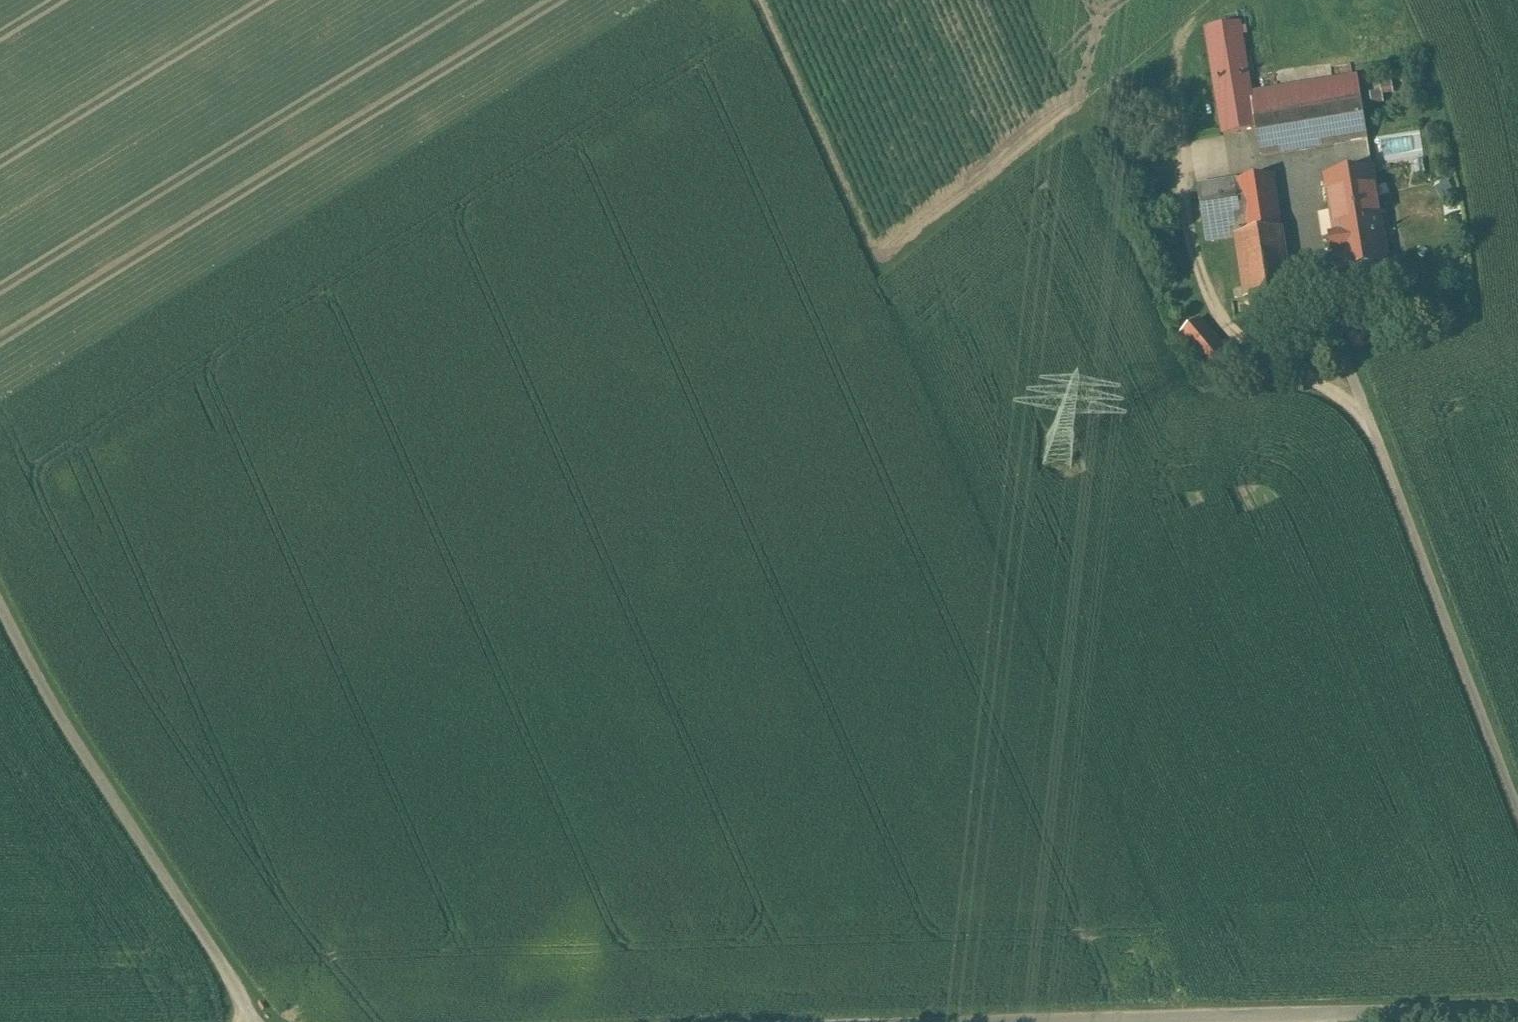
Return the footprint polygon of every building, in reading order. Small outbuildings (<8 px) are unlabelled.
[(1248,94),(1239,22),(1210,26),(1223,125),(1255,121),(1260,153),(1369,139),(1361,79),(1248,94)] [(1391,265),(1380,170),(1321,176),(1332,271),(1391,265)] [(1293,296),(1273,174),(1196,186),(1206,252),(1241,246),(1250,303),(1293,296)] [(1234,359),(1200,318),(1180,334),(1215,375),(1234,359)]
